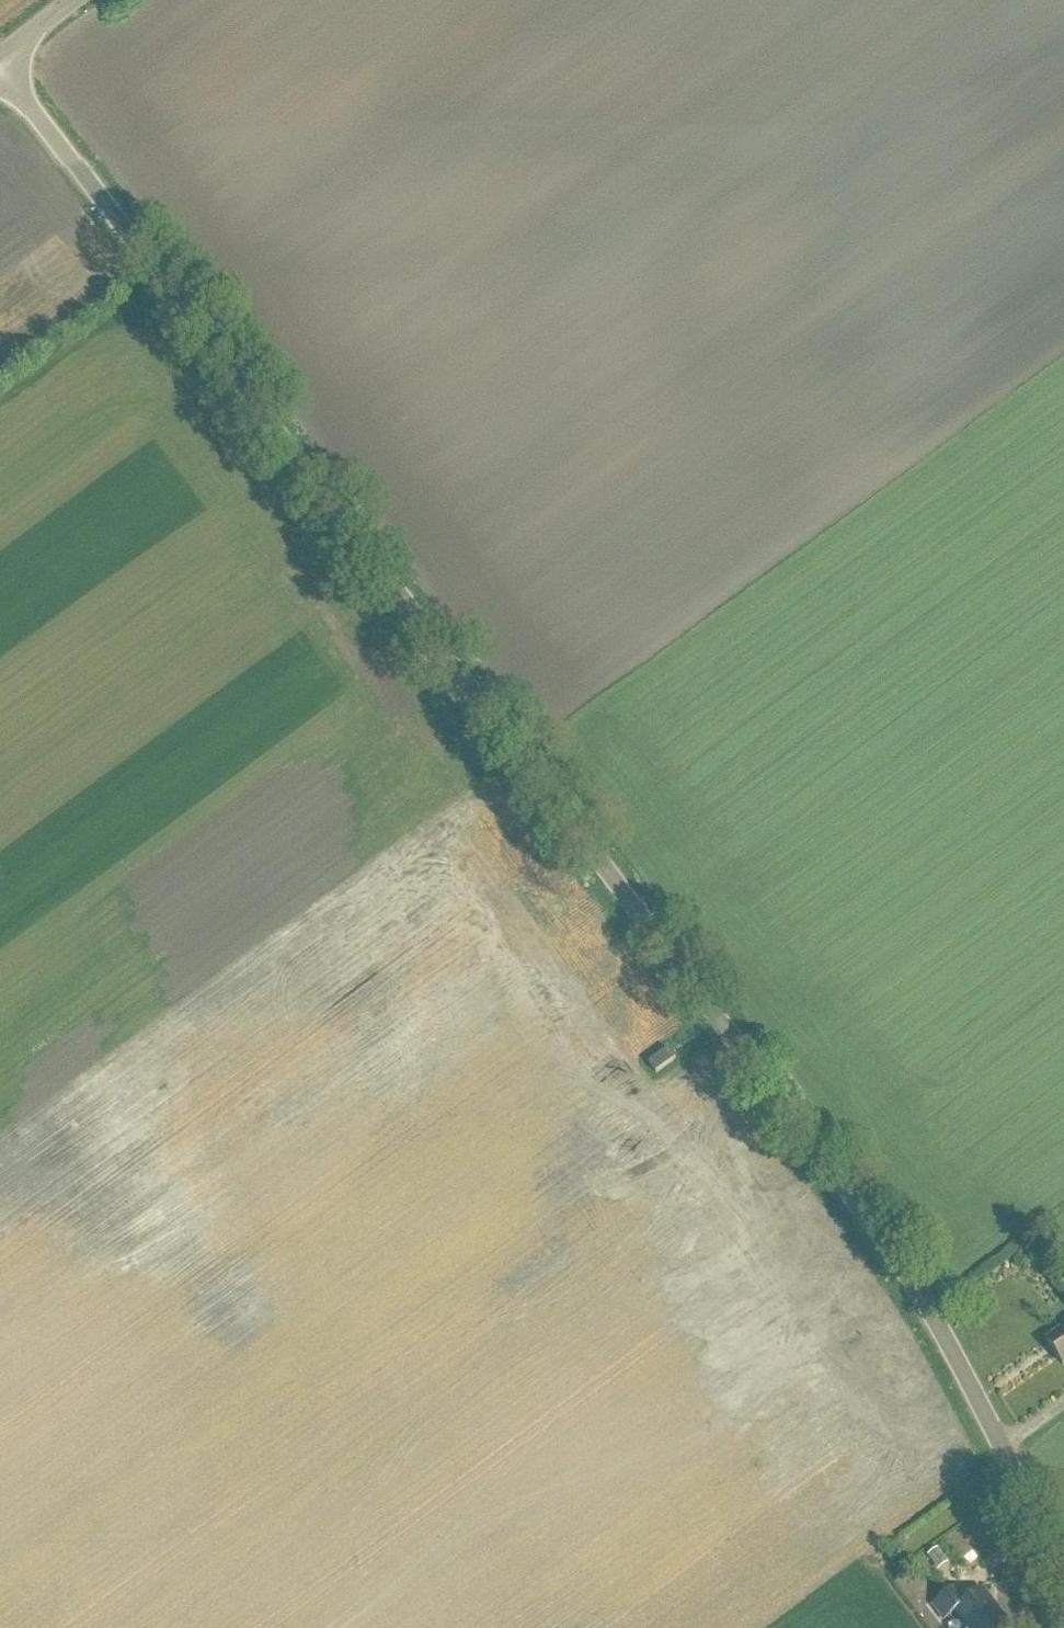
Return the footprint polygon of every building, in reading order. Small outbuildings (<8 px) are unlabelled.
[(656,1072),(675,1059),(669,1050),(650,1064),(656,1072)] [(1045,1343),(1063,1367),(1063,1366),(1063,1329),(1045,1343)] [(948,1568),(939,1553),(929,1559),(939,1574),(948,1568)] [(933,1606),(944,1621),(955,1613),(966,1627),(1010,1627),(982,1592),(966,1604),(955,1590),(933,1606)] [(942,1627),(962,1627),(953,1615),(940,1625),(942,1627)]
